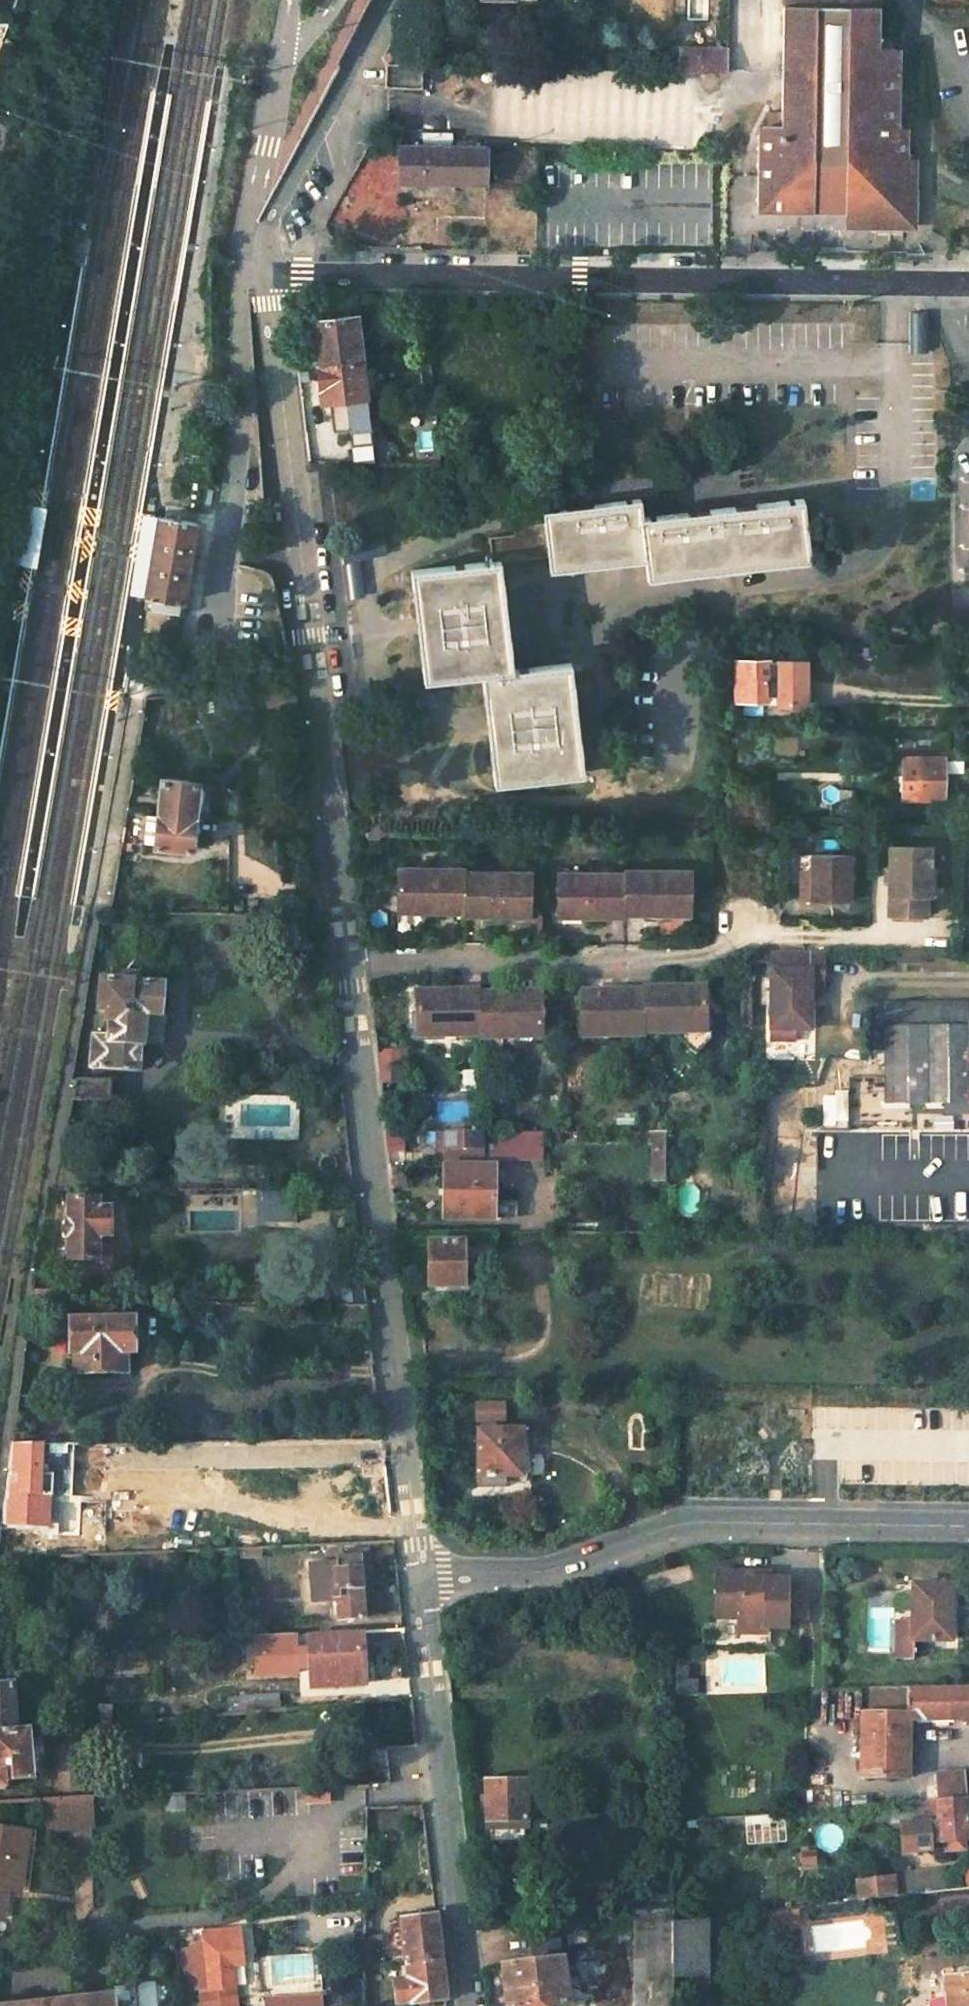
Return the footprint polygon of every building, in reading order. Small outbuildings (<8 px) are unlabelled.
[(864,223),(869,230),(876,236),(890,239),(899,239),(904,237),(909,234),(913,231),(919,223),(920,176),(919,172),(917,169),(913,166),(909,164),(909,143),(908,138),(905,136),(902,134),(902,64),(901,60),(898,56),(894,54),(892,53),(879,54),(880,0),(782,0),(779,133),(767,133),(766,133),(764,135),(761,138),(759,142),(760,144),(758,214),(760,219),(767,222),(864,223)] [(676,53),(675,65),(685,65),(686,53),(676,53)] [(685,65),(685,75),(731,76),(731,72),(731,53),(686,53),(685,65)] [(381,66),(380,93),(420,94),(421,68),(381,66)] [(398,144),(396,184),(485,187),(485,146),(398,144)] [(926,312),(909,312),(909,343),(909,352),(926,352),(926,314),(926,312)] [(313,349),(316,370),(356,366),(351,316),(309,321),(313,349)] [(318,388),(320,403),(328,402),(332,431),(348,430),(350,445),(370,443),(368,427),(364,427),(356,366),(316,370),(318,388)] [(485,536),(487,563),(501,562),(546,556),(548,571),(641,562),(644,581),(807,562),(802,499),(640,518),(637,500),(541,510),(544,530),(485,536)] [(33,568),(43,509),(25,506),(15,563),(33,568)] [(134,597),(147,514),(142,513),(129,596),(134,597)] [(190,520),(148,514),(134,597),(176,603),(190,520)] [(480,676),(491,788),(581,779),(568,665),(514,672),(501,562),(487,563),(410,573),(422,682),(480,676)] [(736,662),(735,699),(765,699),(776,700),(776,705),(803,706),(804,663),(772,663),(736,662)] [(275,689),(276,707),(296,705),(294,687),(275,689)] [(916,733),(915,750),(949,751),(949,733),(916,733)] [(901,756),(902,800),(942,800),(943,756),(901,756)] [(163,781),(159,814),(196,817),(201,784),(163,781)] [(159,814),(155,850),(193,854),(196,817),(159,814)] [(888,846),(887,917),(925,917),(925,897),(926,868),(929,868),(930,847),(888,846)] [(800,887),(799,919),(849,920),(850,857),(847,857),(813,856),(813,874),(812,887),(800,887)] [(926,868),(925,897),(929,898),(932,898),(934,868),(929,868),(926,868)] [(394,869),(394,907),(425,908),(425,918),(441,919),(440,914),(462,914),(463,874),(463,871),(394,869)] [(462,914),(462,919),(483,919),(484,923),(500,924),(500,914),(529,914),(531,875),(463,874),(462,914)] [(555,874),(554,910),(584,911),(585,923),(601,924),(601,916),(621,918),(622,878),(622,875),(555,874)] [(800,887),(812,887),(813,874),(801,874),(800,887)] [(621,918),(622,921),(641,921),(641,927),(657,927),(658,915),(689,916),(690,878),(622,878),(621,918)] [(394,907),(394,917),(425,918),(425,908),(394,907)] [(554,910),(554,922),(585,923),(584,911),(554,910)] [(500,914),(500,924),(529,925),(529,914),(500,914)] [(658,915),(657,927),(689,928),(689,916),(658,915)] [(820,989),(821,951),(770,950),(769,1039),(792,1039),(791,1028),(807,1027),(807,989),(820,989)] [(908,952),(908,963),(924,964),(924,952),(908,952)] [(92,1039),(89,1069),(138,1072),(139,1047),(159,1048),(161,1017),(155,1016),(157,987),(100,985),(98,1014),(109,1014),(107,1040),(92,1039)] [(643,996),(642,1036),(675,1036),(676,1030),(704,1031),(705,992),(643,992),(643,996)] [(414,994),(414,1035),(443,1035),(442,1039),(477,1040),(477,998),(477,995),(414,994)] [(580,995),(580,1031),(606,1033),(606,1039),(642,1038),(642,1036),(643,996),(580,995)] [(477,1040),(477,1043),(513,1043),(514,1038),(540,1038),(542,998),(477,998),(477,1040)] [(885,1102),(968,1102),(968,1004),(886,1005),(885,1102)] [(73,1085),(69,1102),(108,1103),(109,1081),(74,1079),(70,1079),(69,1084),(73,1085)] [(650,1132),(650,1182),(665,1183),(665,1132),(650,1132)] [(438,1133),(437,1148),(482,1148),(482,1133),(438,1133)] [(444,1164),(442,1216),(492,1215),(493,1163),(484,1162),(444,1164)] [(66,1238),(66,1263),(97,1261),(96,1238),(107,1237),(106,1211),(95,1211),(94,1202),(64,1204),(65,1227),(62,1228),(63,1238),(66,1238)] [(427,1246),(424,1288),(462,1289),(464,1246),(427,1246)] [(328,1297),(328,1308),(334,1308),(365,1308),(361,1274),(339,1276),(341,1297),(328,1297)] [(334,1308),(334,1331),(367,1329),(365,1308),(334,1308)] [(71,1357),(71,1379),(124,1377),(122,1356),(130,1356),(130,1326),(67,1329),(67,1357),(71,1357)] [(474,1428),(475,1476),(495,1477),(513,1484),(527,1465),(524,1441),(523,1428),(518,1427),(474,1428)] [(7,1470),(6,1476),(19,1476),(51,1475),(52,1448),(9,1449),(7,1470)] [(19,1476),(19,1499),(51,1498),(51,1475),(19,1476)] [(21,1537),(21,1552),(47,1552),(47,1536),(21,1537)] [(359,1619),(357,1559),(366,1559),(365,1542),(324,1544),(325,1552),(340,1552),(341,1560),(308,1561),(309,1600),(335,1599),(335,1619),(359,1619)] [(746,1570),(716,1570),(716,1616),(739,1615),(752,1628),(766,1629),(766,1624),(787,1624),(787,1577),(746,1577),(746,1570)] [(950,1579),(913,1580),(913,1616),(897,1615),(897,1653),(913,1653),(913,1635),(951,1634),(950,1579)] [(752,1628),(739,1615),(738,1629),(752,1628)] [(301,1635),(303,1683),(354,1681),(351,1633),(301,1635)] [(17,1734),(12,1683),(0,1684),(0,1735),(17,1734)] [(968,1719),(968,1687),(912,1688),(910,1721),(968,1719)] [(864,1690),(861,1778),(907,1778),(910,1721),(912,1688),(864,1690)] [(241,1701),(241,1713),(279,1710),(279,1698),(241,1701)] [(6,1787),(5,1783),(48,1780),(44,1731),(31,1733),(0,1735),(0,1788),(6,1787)] [(936,1776),(938,1800),(967,1798),(966,1773),(936,1776)] [(482,1780),(484,1824),(488,1823),(522,1821),(526,1821),(523,1779),(482,1780)] [(938,1800),(917,1802),(918,1821),(901,1822),(903,1851),(933,1849),(932,1820),(939,1821),(939,1819),(940,1843),(968,1841),(968,1832),(967,1798),(938,1800)] [(91,1800),(61,1801),(62,1831),(91,1830),(91,1800)] [(61,1801),(46,1802),(47,1832),(55,1839),(62,1831),(61,1801)] [(488,1823),(488,1841),(522,1839),(522,1821),(488,1823)] [(3,1921),(6,1894),(13,1895),(18,1863),(23,1863),(28,1831),(0,1827),(0,1921),(3,1921)] [(18,1863),(13,1895),(18,1896),(23,1863),(18,1863)] [(852,1882),(854,1901),(891,1896),(889,1878),(852,1882)] [(633,2005),(668,2005),(668,1985),(669,1976),(669,1923),(670,1908),(635,1911),(633,2005)] [(402,1919),(407,1962),(440,1959),(434,1914),(402,1919)] [(669,1923),(669,1976),(705,1974),(706,1918),(669,1923)] [(506,2005),(565,2005),(562,1925),(536,1925),(537,1967),(504,1968),(506,2005)] [(198,1934),(203,1990),(196,1991),(197,2005),(233,2005),(228,1966),(241,1948),(240,1930),(198,1934)] [(394,1978),(395,2003),(444,1998),(440,1959),(407,1962),(408,1976),(394,1978)] [(939,2005),(968,2005),(968,1972),(942,1975),(939,2005)] [(258,2004),(258,2005),(311,2005),(310,1998),(258,2004)]
